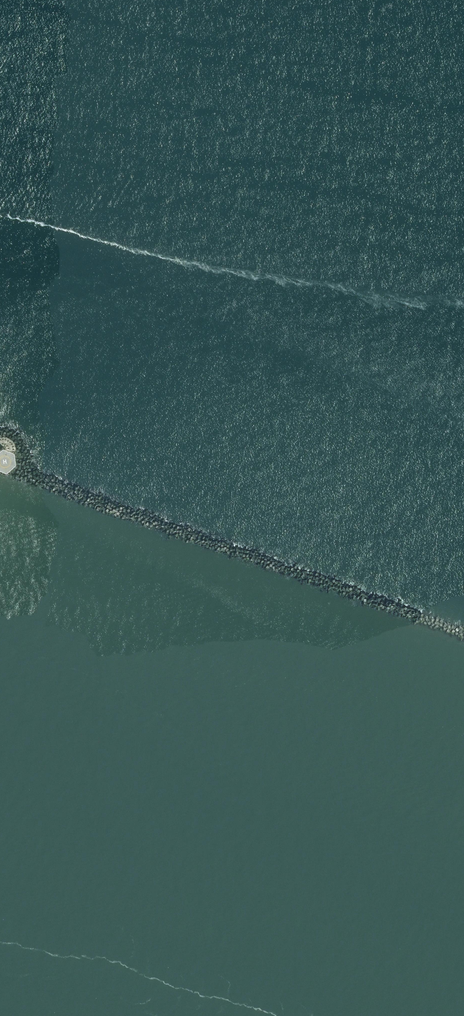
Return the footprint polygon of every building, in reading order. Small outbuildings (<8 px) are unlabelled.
[(3,437),(0,439),(0,458),(6,461),(15,453),(13,442),(3,437)]
